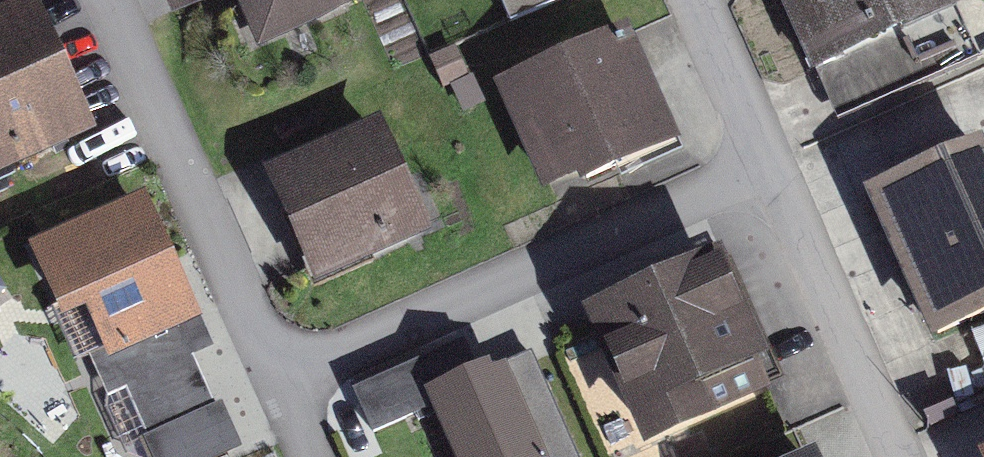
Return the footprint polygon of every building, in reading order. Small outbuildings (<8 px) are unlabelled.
[(241,55),(346,7),(343,0),(216,0),(241,55)] [(799,78),(952,8),(948,0),(763,0),(799,78)] [(26,6),(0,18),(0,147),(75,112),(26,6)] [(635,23),(500,85),(554,202),(689,139),(635,23)] [(376,129),(281,170),(319,260),(415,219),(376,129)] [(983,144),(876,191),(937,329),(983,309),(983,147),(983,144)] [(144,204),(15,260),(47,333),(74,322),(133,456),(231,456),(176,330),(195,321),(144,204)] [(709,258),(570,327),(629,444),(769,377),(709,258)] [(358,390),(373,424),(447,391),(476,456),(576,456),(531,357),(478,380),(462,344),(358,390)]
